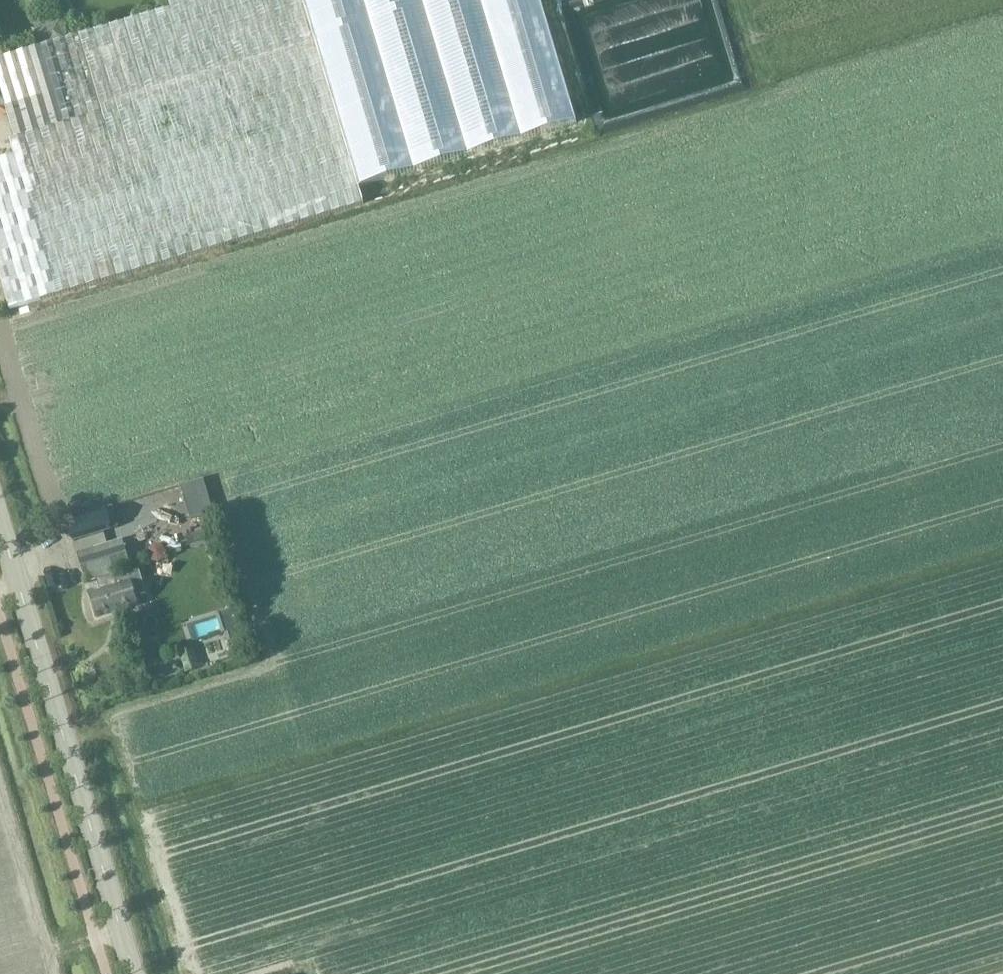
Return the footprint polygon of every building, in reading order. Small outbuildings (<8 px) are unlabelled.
[(5,107),(15,140),(8,143),(12,157),(179,106),(221,245),(361,205),(357,191),(300,0),(167,0),(170,10),(79,37),(79,36),(0,59),(0,109),(5,107)] [(357,191),(577,126),(540,0),(300,0),(357,191)] [(106,507),(68,518),(75,541),(113,530),(106,507)] [(116,580),(114,574),(131,569),(122,540),(77,554),(86,582),(96,579),(100,592),(89,595),(96,618),(137,606),(135,599),(145,596),(138,573),(116,580)]
